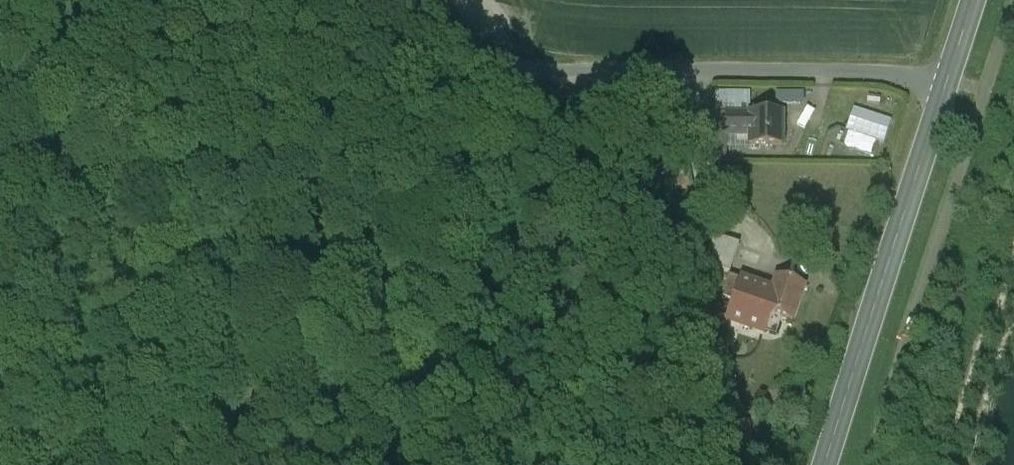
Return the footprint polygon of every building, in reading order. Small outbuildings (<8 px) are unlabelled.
[(852,108),(845,130),(885,143),(892,120),(852,108)] [(782,114),(750,114),(750,115),(749,136),(749,147),(782,147),(782,114)] [(749,136),(750,115),(726,115),(726,136),(749,136)] [(739,246),(715,238),(705,266),(730,274),(739,246)] [(742,281),(729,277),(722,298),(735,302),(742,281)] [(804,286),(776,277),(772,291),(764,313),(770,315),(792,322),(804,286)] [(772,291),(742,281),(735,302),(728,322),(764,334),(770,315),(764,313),(772,291)] [(736,423),(739,439),(750,436),(747,421),(736,423)]
